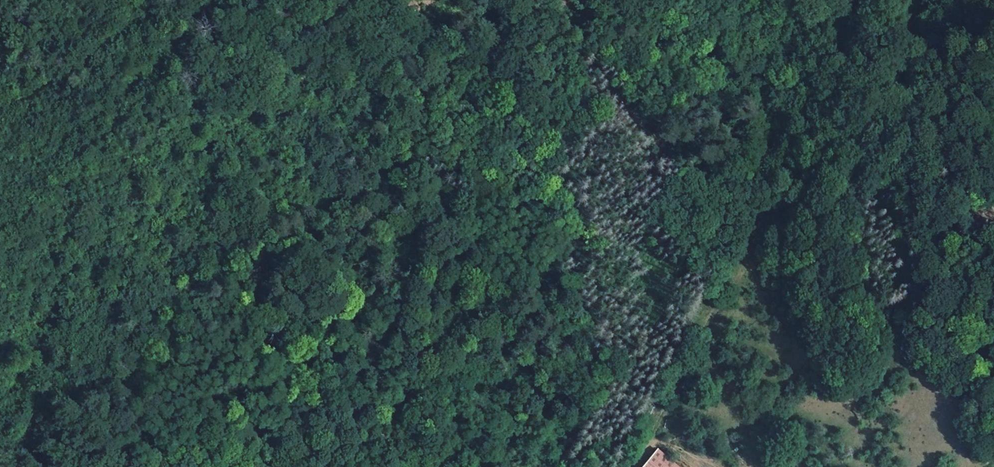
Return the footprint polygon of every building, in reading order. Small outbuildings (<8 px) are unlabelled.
[(621,451),(613,466),(630,466),(634,458),(621,451)] [(658,451),(644,466),(677,466),(658,451)]
